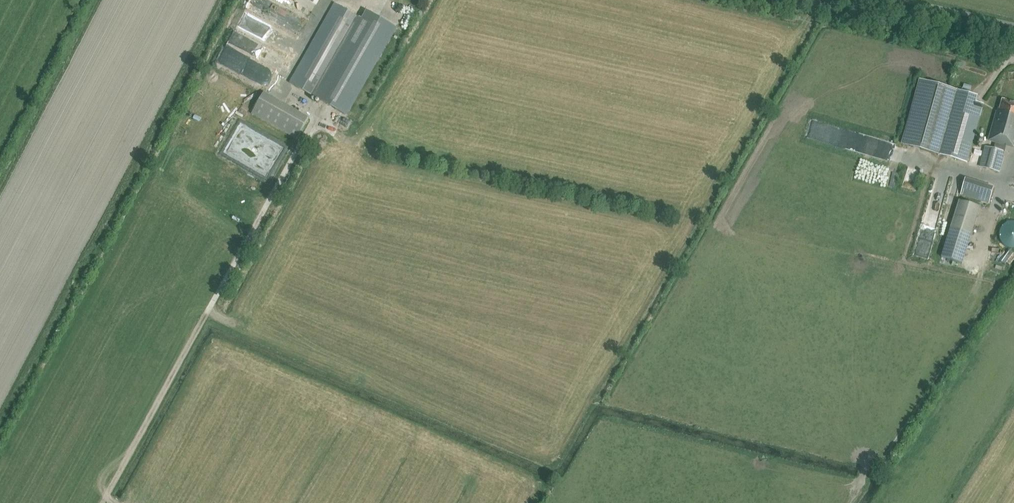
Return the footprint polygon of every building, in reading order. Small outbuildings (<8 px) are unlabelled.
[(333,4),(288,83),(344,115),(393,28),(364,11),(360,19),(333,4)] [(236,32),(229,42),(245,53),(252,43),(236,32)] [(223,62),(274,83),(279,70),(228,49),(223,62)] [(967,162),(983,104),(976,102),(978,96),(921,79),(902,144),(967,162)] [(309,118),(264,93),(252,114),(297,139),(309,118)] [(1003,101),(1000,110),(998,109),(990,139),(996,141),(994,148),(985,146),(979,166),(998,172),(1006,145),(1013,147),(1013,104),(1003,101)] [(988,203),(993,188),(964,179),(960,194),(988,203)] [(980,207),(959,200),(941,257),(962,264),(980,207)] [(1013,249),(1013,222),(1010,222),(1007,223),(1005,224),(1003,226),(1001,228),(1000,230),(999,233),(999,235),(999,238),(1000,241),(1001,243),(1003,245),(1005,247),(1008,248),(1010,249),(1013,249)] [(1005,261),(1013,265),(1013,264),(1013,252),(1011,251),(1005,261)]
